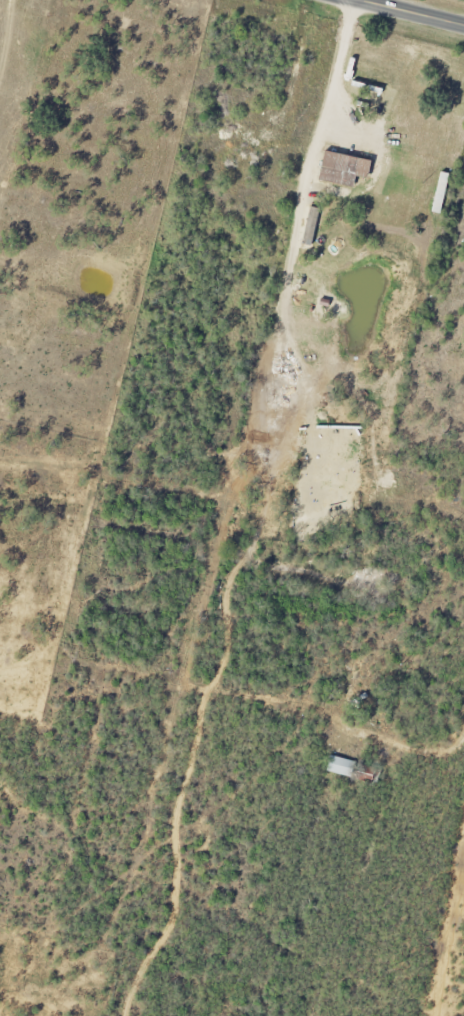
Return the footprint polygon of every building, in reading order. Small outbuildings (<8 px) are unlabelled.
[(373,162),(327,151),(321,181),(355,188),(358,177),(369,180),(373,162)] [(351,779),(356,763),(332,756),(327,771),(351,779)]
